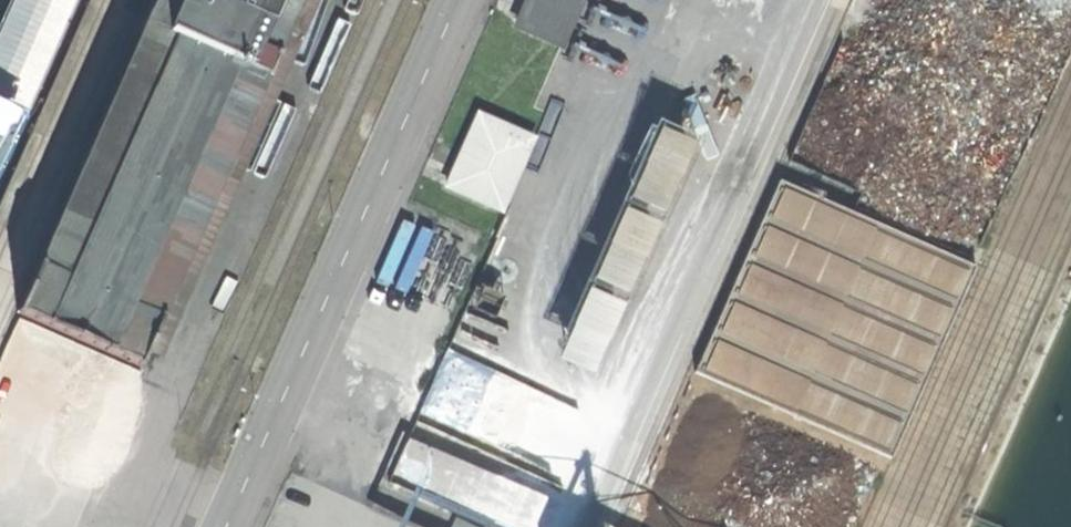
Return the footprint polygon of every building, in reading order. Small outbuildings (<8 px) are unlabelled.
[(139,366),(302,0),(156,0),(19,314),(139,366)] [(518,26),(561,45),(581,0),(529,0),(518,26)] [(534,140),(479,116),(447,187),(502,211),(534,140)] [(653,144),(650,151),(651,159),(654,165),(660,170),(667,172),(674,171),(681,167),(685,161),(686,153),(684,146),(680,140),(673,137),(665,137),(658,139),(653,144)] [(637,180),(635,187),(635,194),(638,201),(644,206),(651,208),(659,207),(665,203),(669,196),(670,189),(668,182),(664,176),(657,173),(650,172),(643,175),(637,180)] [(976,267),(779,181),(694,374),(891,460),(976,267)] [(618,225),(615,231),(615,239),(619,246),(624,250),(632,252),(639,251),(645,247),(649,241),(651,234),(649,226),(644,221),(638,217),(630,217),(623,219),(618,225)] [(602,261),(600,268),(600,276),(603,282),(609,287),(616,289),(624,288),(630,284),(634,278),(635,270),(633,263),(629,257),(622,254),(615,253),(608,256),(602,261)] [(379,346),(349,411),(378,424),(384,411),(410,423),(434,369),(410,358),(431,311),(399,297),(377,345),(379,346)] [(139,366),(19,314),(4,348),(124,401),(139,366)]
